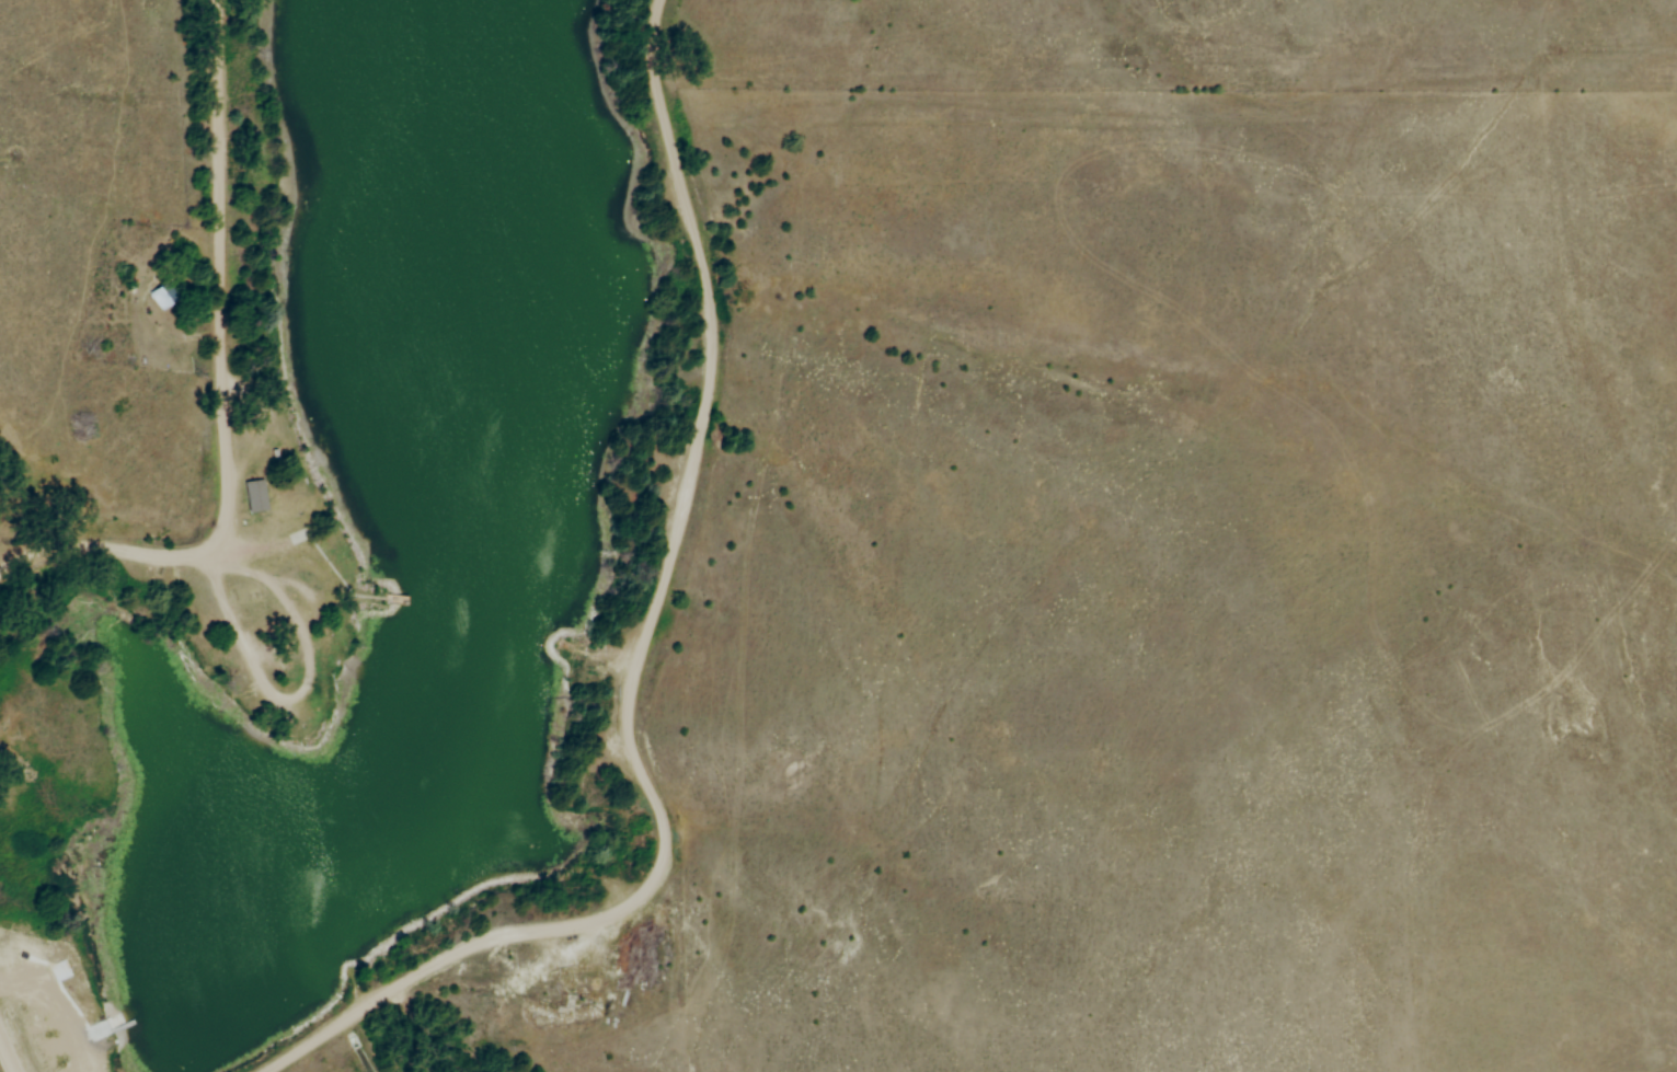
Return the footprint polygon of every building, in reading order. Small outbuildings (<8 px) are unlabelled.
[(149,296),(162,312),(179,298),(166,282),(149,296)]
